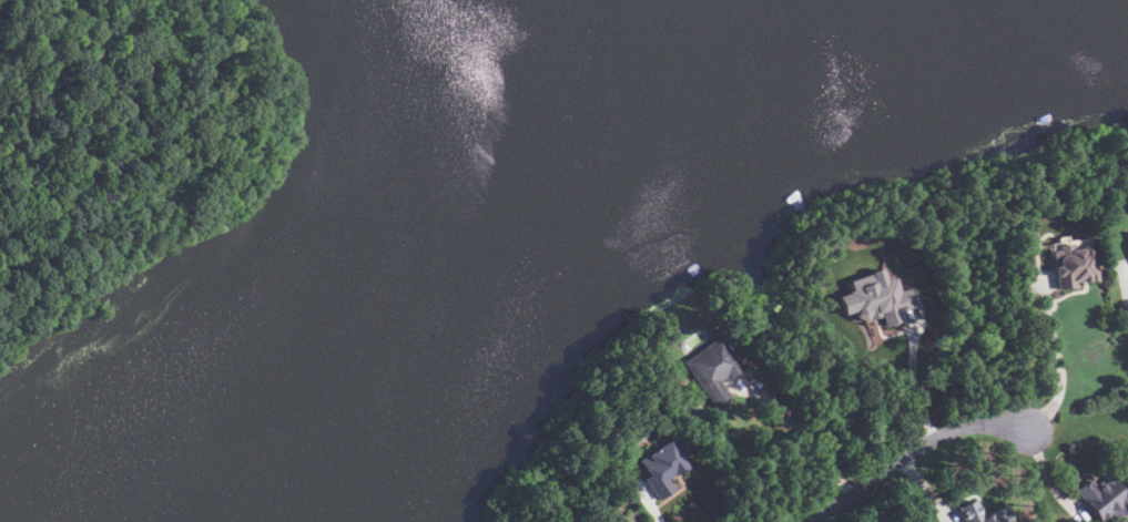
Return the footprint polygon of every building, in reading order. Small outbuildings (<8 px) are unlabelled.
[(1100,277),(1076,283),(1077,285),(1058,289),(1055,276),(1054,276),(1051,267),(1056,266),(1050,245),(1059,243),(1058,237),(1069,234),(1070,242),(1090,237),(1100,277)] [(916,305),(901,309),(904,319),(885,325),(882,314),(864,319),(860,307),(845,311),(840,294),(850,290),(850,289),(853,288),(850,278),(873,272),(872,269),(884,266),(887,277),(896,275),(901,289),(911,286),(916,305)] [(732,395),(717,406),(683,360),(720,335),(743,368),(729,378),(725,375),(720,379),(732,395)] [(660,500),(643,478),(649,473),(639,461),(671,437),(675,444),(680,441),(690,454),(683,460),(688,465),(678,472),(677,469),(667,477),(675,488),(660,500)] [(1112,475),(1127,496),(1127,500),(1101,521),(1077,490),(1091,478),(1097,484),(1104,479),(1105,481),(1112,475)] [(1006,506),(1013,521),(966,521),(958,505),(976,498),(985,516),(1006,506)]
